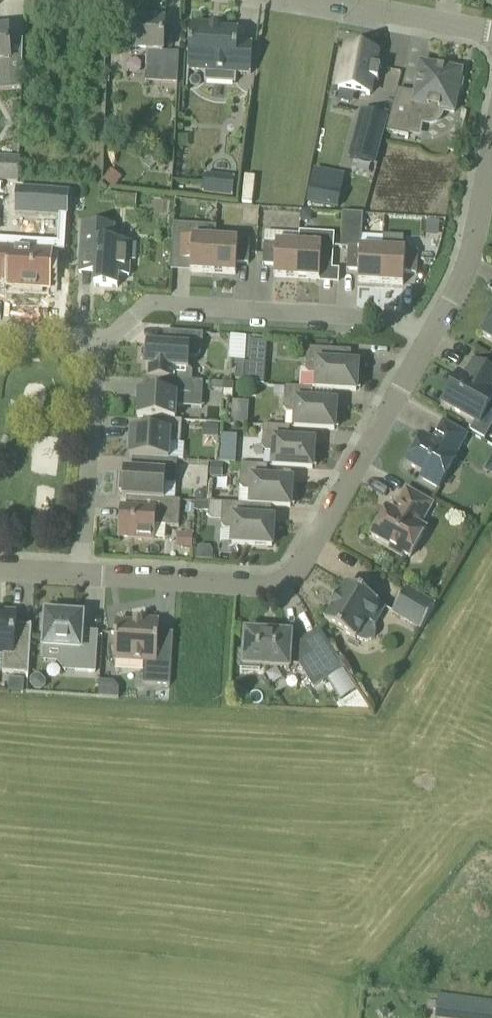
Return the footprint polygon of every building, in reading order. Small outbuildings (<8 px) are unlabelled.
[(161,59),(162,53),(162,52),(165,22),(132,21),(129,51),(145,52),(147,52),(147,62),(162,63),(160,84),(177,84),(178,60),(161,59)] [(236,73),(251,74),(253,44),(238,43),(239,31),(221,30),(222,25),(191,24),(188,71),(205,72),(204,82),(236,84),(236,73)] [(11,61),(8,30),(0,30),(0,91),(21,90),(22,60),(11,61)] [(380,71),(374,70),(377,56),(345,51),(338,93),(369,98),(372,83),(377,84),(380,71)] [(436,122),(438,121),(439,119),(440,118),(441,116),(442,114),(443,111),(454,113),(459,90),(462,88),(463,82),(461,79),(462,72),(431,66),(421,64),(421,68),(417,88),(415,95),(398,90),(387,132),(389,133),(409,137),(409,136),(410,129),(420,131),(421,123),(424,123),(426,124),(428,124),(430,124),(432,124),(434,123),(436,122)] [(351,161),(374,166),(385,121),(362,116),(351,161)] [(0,157),(0,183),(18,184),(19,158),(0,157)] [(111,170),(101,182),(111,191),(122,179),(111,170)] [(233,197),(235,179),(205,176),(203,194),(233,197)] [(310,204),(339,210),(342,194),(312,189),(310,204)] [(358,283),(381,285),(384,238),(362,236),(363,215),(344,214),(341,248),(348,248),(347,271),(359,272),(358,283)] [(114,225),(83,223),(79,274),(95,275),(94,287),(118,289),(118,276),(129,277),(130,262),(136,262),(137,245),(131,245),(131,243),(113,242),(114,225)] [(191,261),(190,273),(213,274),(216,239),(217,227),(175,224),(174,239),(181,239),(180,261),(191,261)] [(53,251),(21,249),(22,241),(6,240),(1,234),(0,233),(0,283),(7,284),(7,288),(50,290),(53,251)] [(299,245),(297,279),(320,281),(320,270),(332,270),(333,247),(334,235),(300,233),(299,245)] [(384,238),(381,285),(403,286),(404,275),(416,276),(418,253),(406,252),(406,251),(403,251),(404,238),(384,237),(384,238)] [(216,239),(213,274),(236,276),(237,264),(249,265),(250,242),(238,241),(216,239)] [(264,243),(263,266),(275,267),(274,278),(297,279),(299,245),(276,243),(276,244),(264,243)] [(482,335),(491,340),(491,317),(482,335)] [(203,349),(203,335),(162,332),(162,345),(147,345),(146,351),(144,351),(143,351),(142,352),(141,353),(141,356),(141,358),(141,359),(142,361),(143,362),(146,362),(145,368),(149,369),(149,379),(163,380),(192,382),(192,372),(189,369),(190,358),(197,358),(200,355),(201,349),(203,349)] [(231,337),(229,360),(233,360),(245,361),(246,338),(231,337)] [(268,343),(251,342),(250,364),(266,365),(268,343)] [(333,363),(333,350),(307,349),(306,371),(301,371),(300,388),(312,389),(316,389),(332,390),(357,392),(357,389),(360,389),(361,377),(357,377),(358,365),(350,365),(343,364),(333,363)] [(473,362),(465,377),(460,374),(443,404),(480,425),(488,411),(491,413),(491,372),(473,362)] [(245,366),(237,365),(236,380),(243,381),(245,366)] [(139,393),(137,419),(144,419),(175,421),(176,407),(184,408),(184,402),(202,403),(203,383),(192,382),(163,380),(163,394),(139,393)] [(213,383),(212,391),(224,391),(225,384),(213,383)] [(336,404),(311,402),(312,389),(285,388),(284,410),(288,414),(295,415),(295,428),(335,431),(335,428),(338,428),(339,416),(335,416),(336,404)] [(130,458),(148,459),(169,461),(170,444),(181,445),(182,421),(175,421),(144,419),(143,431),(131,430),(130,458)] [(408,465),(424,475),(421,480),(439,489),(458,455),(457,454),(467,436),(444,423),(434,441),(424,436),(408,465)] [(204,425),(203,437),(219,438),(219,426),(204,425)] [(314,443),(289,441),(290,428),(263,426),(262,448),(266,453),(273,453),(273,467),(313,469),(313,467),(316,467),(317,455),(314,454),(314,443)] [(176,485),(177,461),(169,461),(148,459),(148,472),(133,472),(124,471),(123,476),(120,476),(119,492),(122,493),(122,498),(127,499),(127,498),(164,501),(165,485),(176,485)] [(222,478),(223,464),(211,464),(211,477),(222,478)] [(292,481),(267,480),(267,467),(241,465),(240,487),(244,492),(251,492),(251,506),(291,508),(291,505),(294,506),(295,493),(292,493),(292,481)] [(372,537),(392,548),(390,551),(403,558),(405,555),(410,558),(427,530),(421,526),(433,505),(407,490),(394,512),(388,508),(372,537)] [(180,501),(175,501),(127,498),(127,499),(126,511),(121,510),(119,538),(153,540),(154,527),(179,528),(180,501)] [(209,503),(209,505),(196,504),(196,513),(209,513),(208,518),(221,519),(221,526),(225,531),(233,531),(232,545),(272,547),(274,520),(248,519),(249,506),(222,504),(209,503)] [(178,532),(177,548),(192,549),(193,533),(178,532)] [(379,603),(364,594),(347,584),(339,598),(337,597),(331,607),(333,608),(325,622),(356,641),(357,639),(361,642),(366,643),(372,641),(375,638),(377,633),(375,628),(386,609),(378,604),(379,603)] [(409,589),(392,615),(420,631),(436,604),(409,589)] [(29,674),(32,625),(30,625),(30,626),(16,625),(17,612),(0,611),(0,657),(3,657),(3,673),(29,674)] [(83,616),(82,616),(73,616),(46,614),(46,619),(42,620),(42,630),(45,631),(44,648),(45,648),(66,649),(64,671),(95,672),(98,634),(82,633),(83,621),(83,618),(83,616)] [(116,623),(114,661),(144,663),(143,684),(171,686),(174,634),(159,633),(159,621),(133,620),(133,624),(116,623)] [(345,669),(340,661),(319,629),(303,639),(304,640),(299,644),(291,643),(291,635),(275,634),(275,632),(262,631),(262,634),(246,633),(245,650),(241,650),(240,670),(260,671),(289,672),(289,669),(290,665),(298,666),(300,664),(315,688),(345,669)] [(31,680),(30,686),(36,691),(41,692),(46,687),(46,681),(41,676),(35,676),(31,680)] [(10,691),(23,692),(24,680),(11,679),(10,691)] [(118,698),(118,690),(113,684),(100,683),(99,697),(118,698)] [(340,711),(369,711),(358,694),(338,707),(340,711)]
